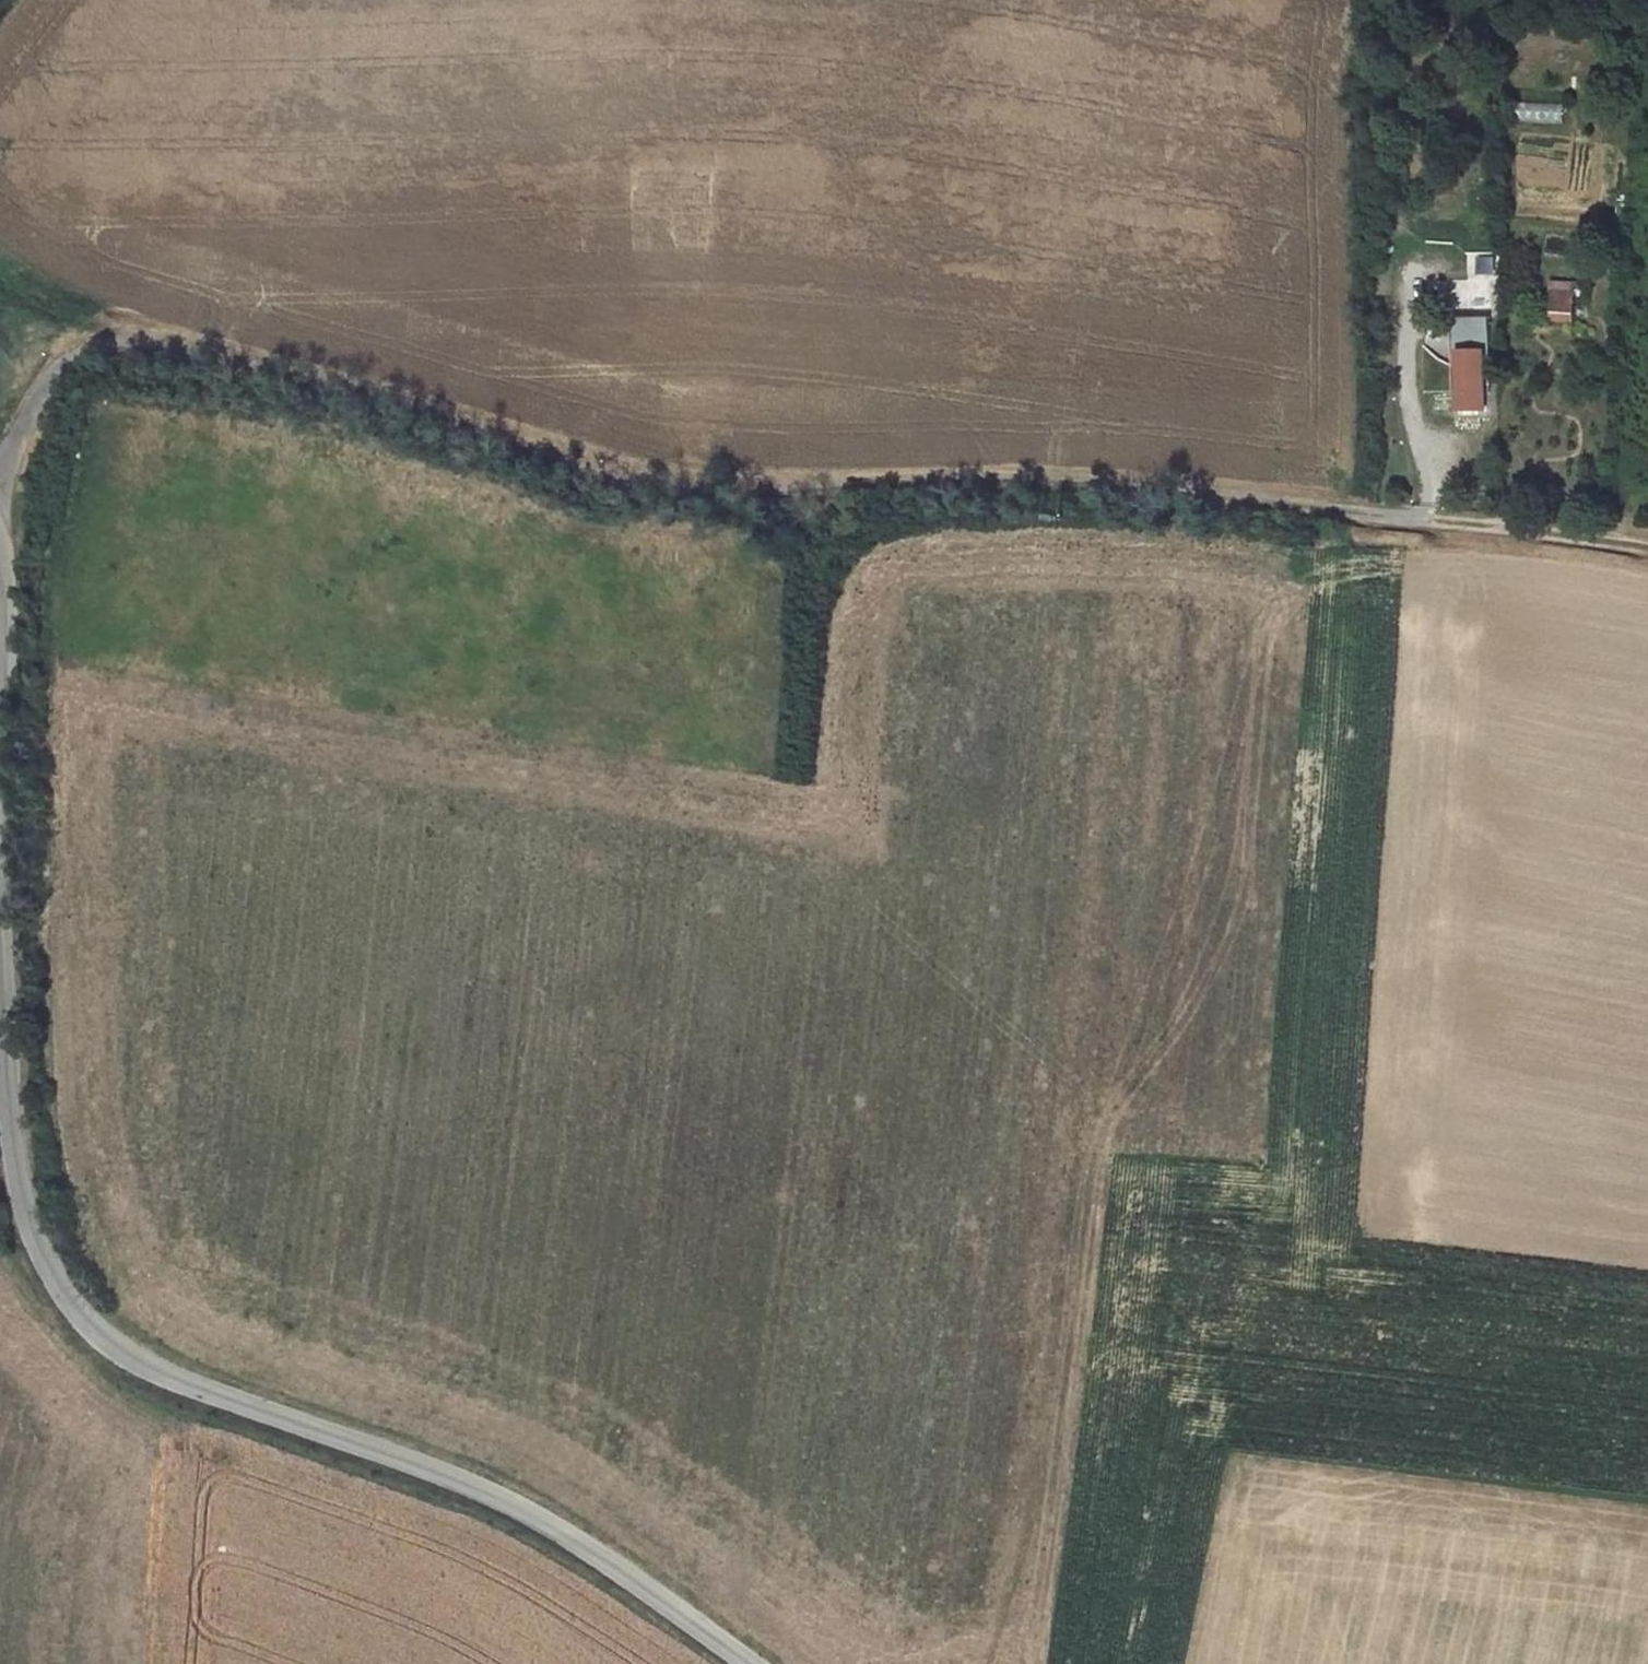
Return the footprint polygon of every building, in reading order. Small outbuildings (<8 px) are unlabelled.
[(1566,124),(1566,104),(1527,103),(1527,124),(1566,124)] [(1469,308),(1501,308),(1501,252),(1470,251),(1469,308)] [(1569,305),(1570,285),(1549,284),(1548,305),(1569,305)] [(1568,321),(1569,305),(1548,305),(1547,320),(1568,321)] [(1490,330),(1490,317),(1454,317),(1454,331),(1490,330)] [(1483,410),(1483,351),(1490,351),(1490,330),(1454,331),(1451,331),(1451,353),(1459,353),(1459,410),(1483,410)]
